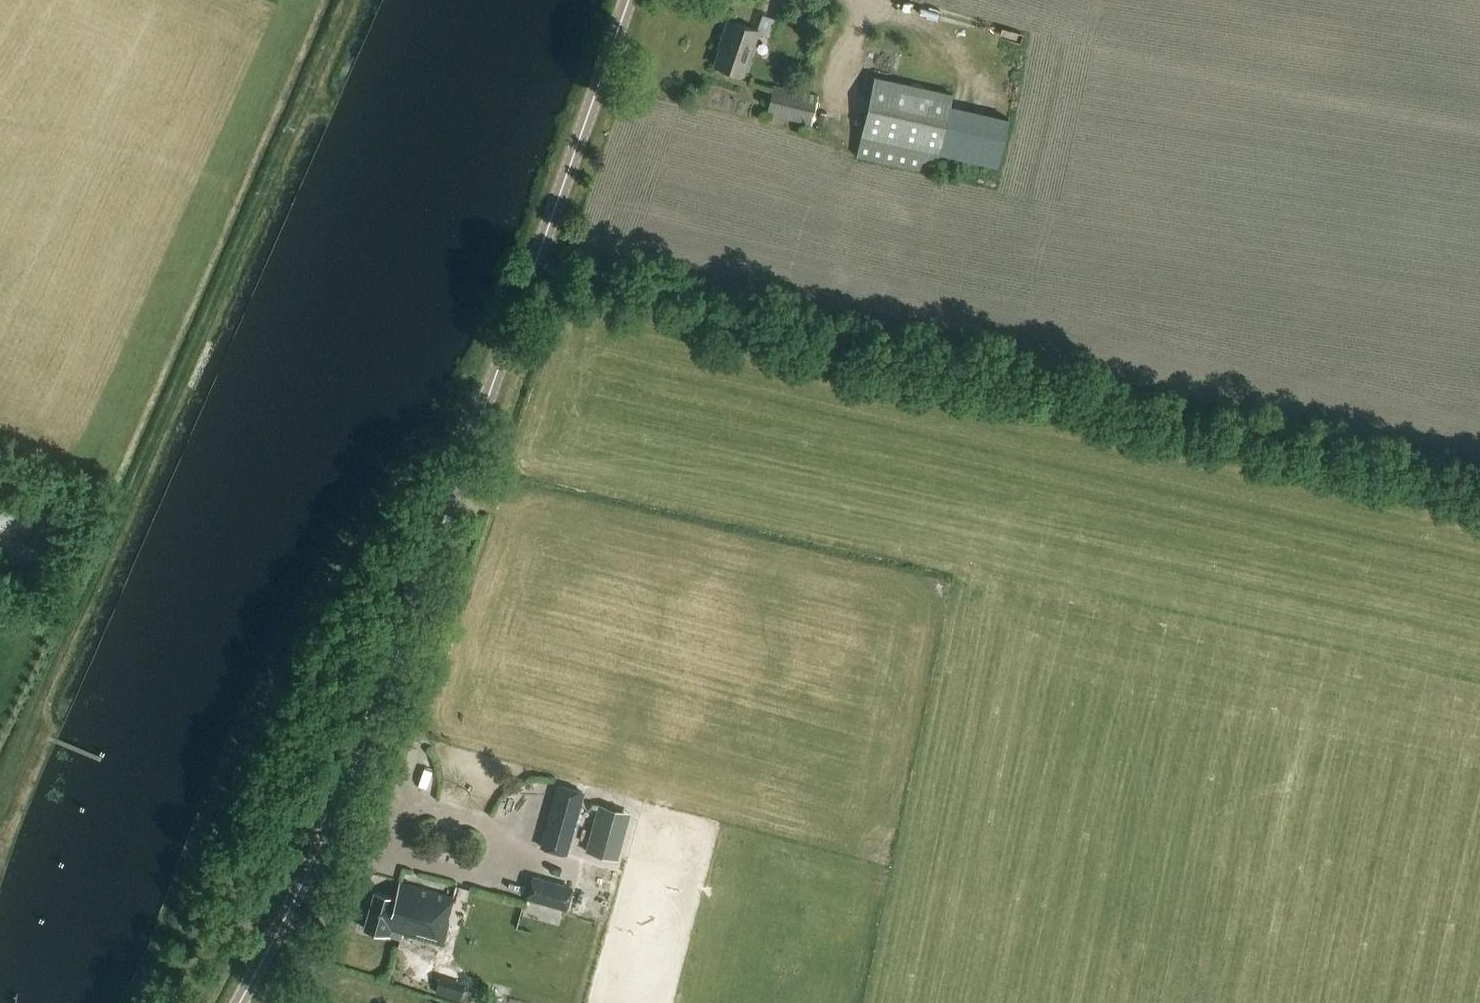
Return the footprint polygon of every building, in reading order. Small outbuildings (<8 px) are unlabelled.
[(747,74),(762,30),(732,20),(725,38),(728,39),(719,64),(747,74)] [(875,76),(857,155),(935,174),(953,94),(875,76)] [(774,85),(767,114),(812,124),(819,95),(774,85)] [(583,787),(559,781),(542,842),(567,849),(583,787)] [(599,806),(586,851),(610,857),(622,812),(599,806)] [(573,886),(532,876),(526,898),(568,909),(573,886)] [(444,943),(457,896),(401,880),(397,895),(376,889),(365,927),(390,934),(392,929),(444,943)]
